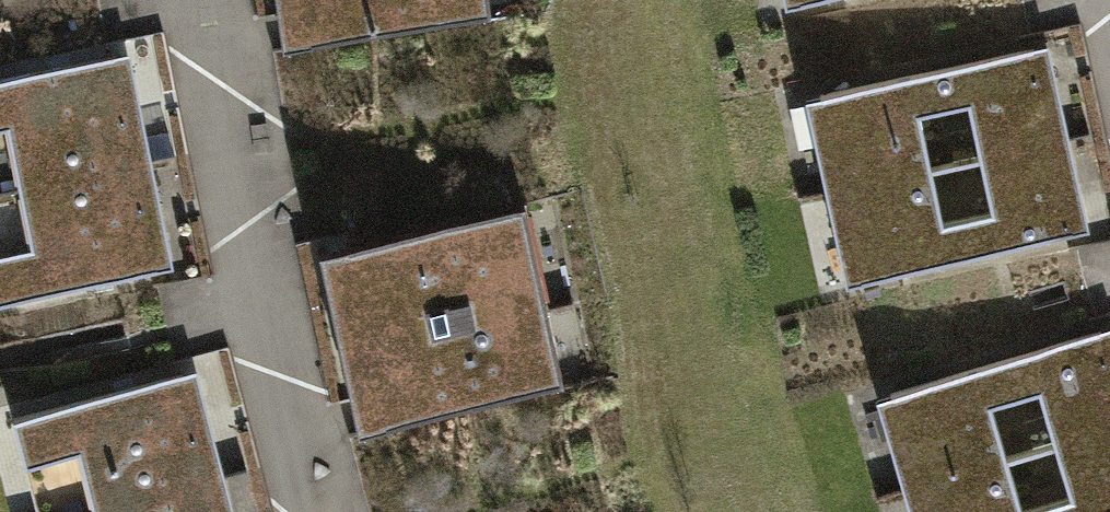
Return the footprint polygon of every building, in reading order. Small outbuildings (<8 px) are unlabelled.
[(520,0),(316,0),(327,64),(525,32),(520,0)] [(991,154),(1074,136),(1054,41),(817,91),(838,186),(937,165),(925,108),(979,97),(991,154)] [(74,83),(0,98),(0,200),(94,181),(74,83)] [(856,273),(1093,223),(1074,136),(991,154),(1003,208),(949,220),(937,165),(838,186),(856,273)] [(94,181),(0,200),(0,302),(114,280),(94,181)] [(590,360),(563,200),(365,233),(392,393),(590,360)] [(1109,426),(1109,321),(885,388),(913,484),(1014,454),(998,400),(1048,386),(1064,440),(1109,426)] [(136,398),(0,426),(0,511),(78,511),(156,496),(136,398)] [(1064,440),(1080,493),(1030,508),(1014,454),(913,484),(921,511),(1109,511),(1109,426),(1064,440)] [(156,496),(78,511),(159,511),(156,496)]
